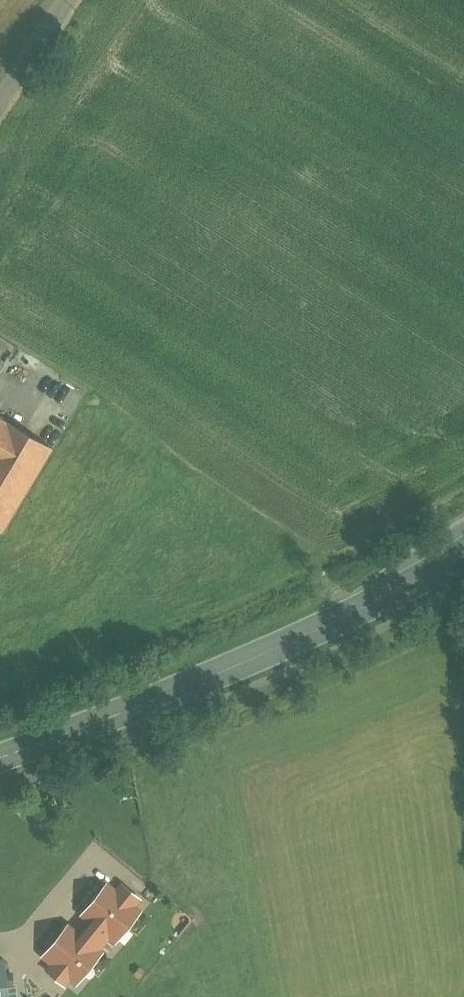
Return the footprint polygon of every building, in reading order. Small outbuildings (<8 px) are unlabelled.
[(0,418),(0,476),(26,492),(52,448),(8,422),(7,423),(0,418)] [(0,476),(0,530),(2,532),(26,492),(0,476)] [(90,922),(86,927),(106,944),(110,940),(115,944),(144,910),(138,905),(143,899),(121,882),(116,888),(107,881),(80,914),(90,922)] [(102,949),(106,944),(86,927),(81,933),(69,922),(40,957),(49,963),(44,969),(66,987),(71,980),(76,985),(104,951),(102,949)] [(0,961),(0,996),(10,996),(6,961),(0,961)]
